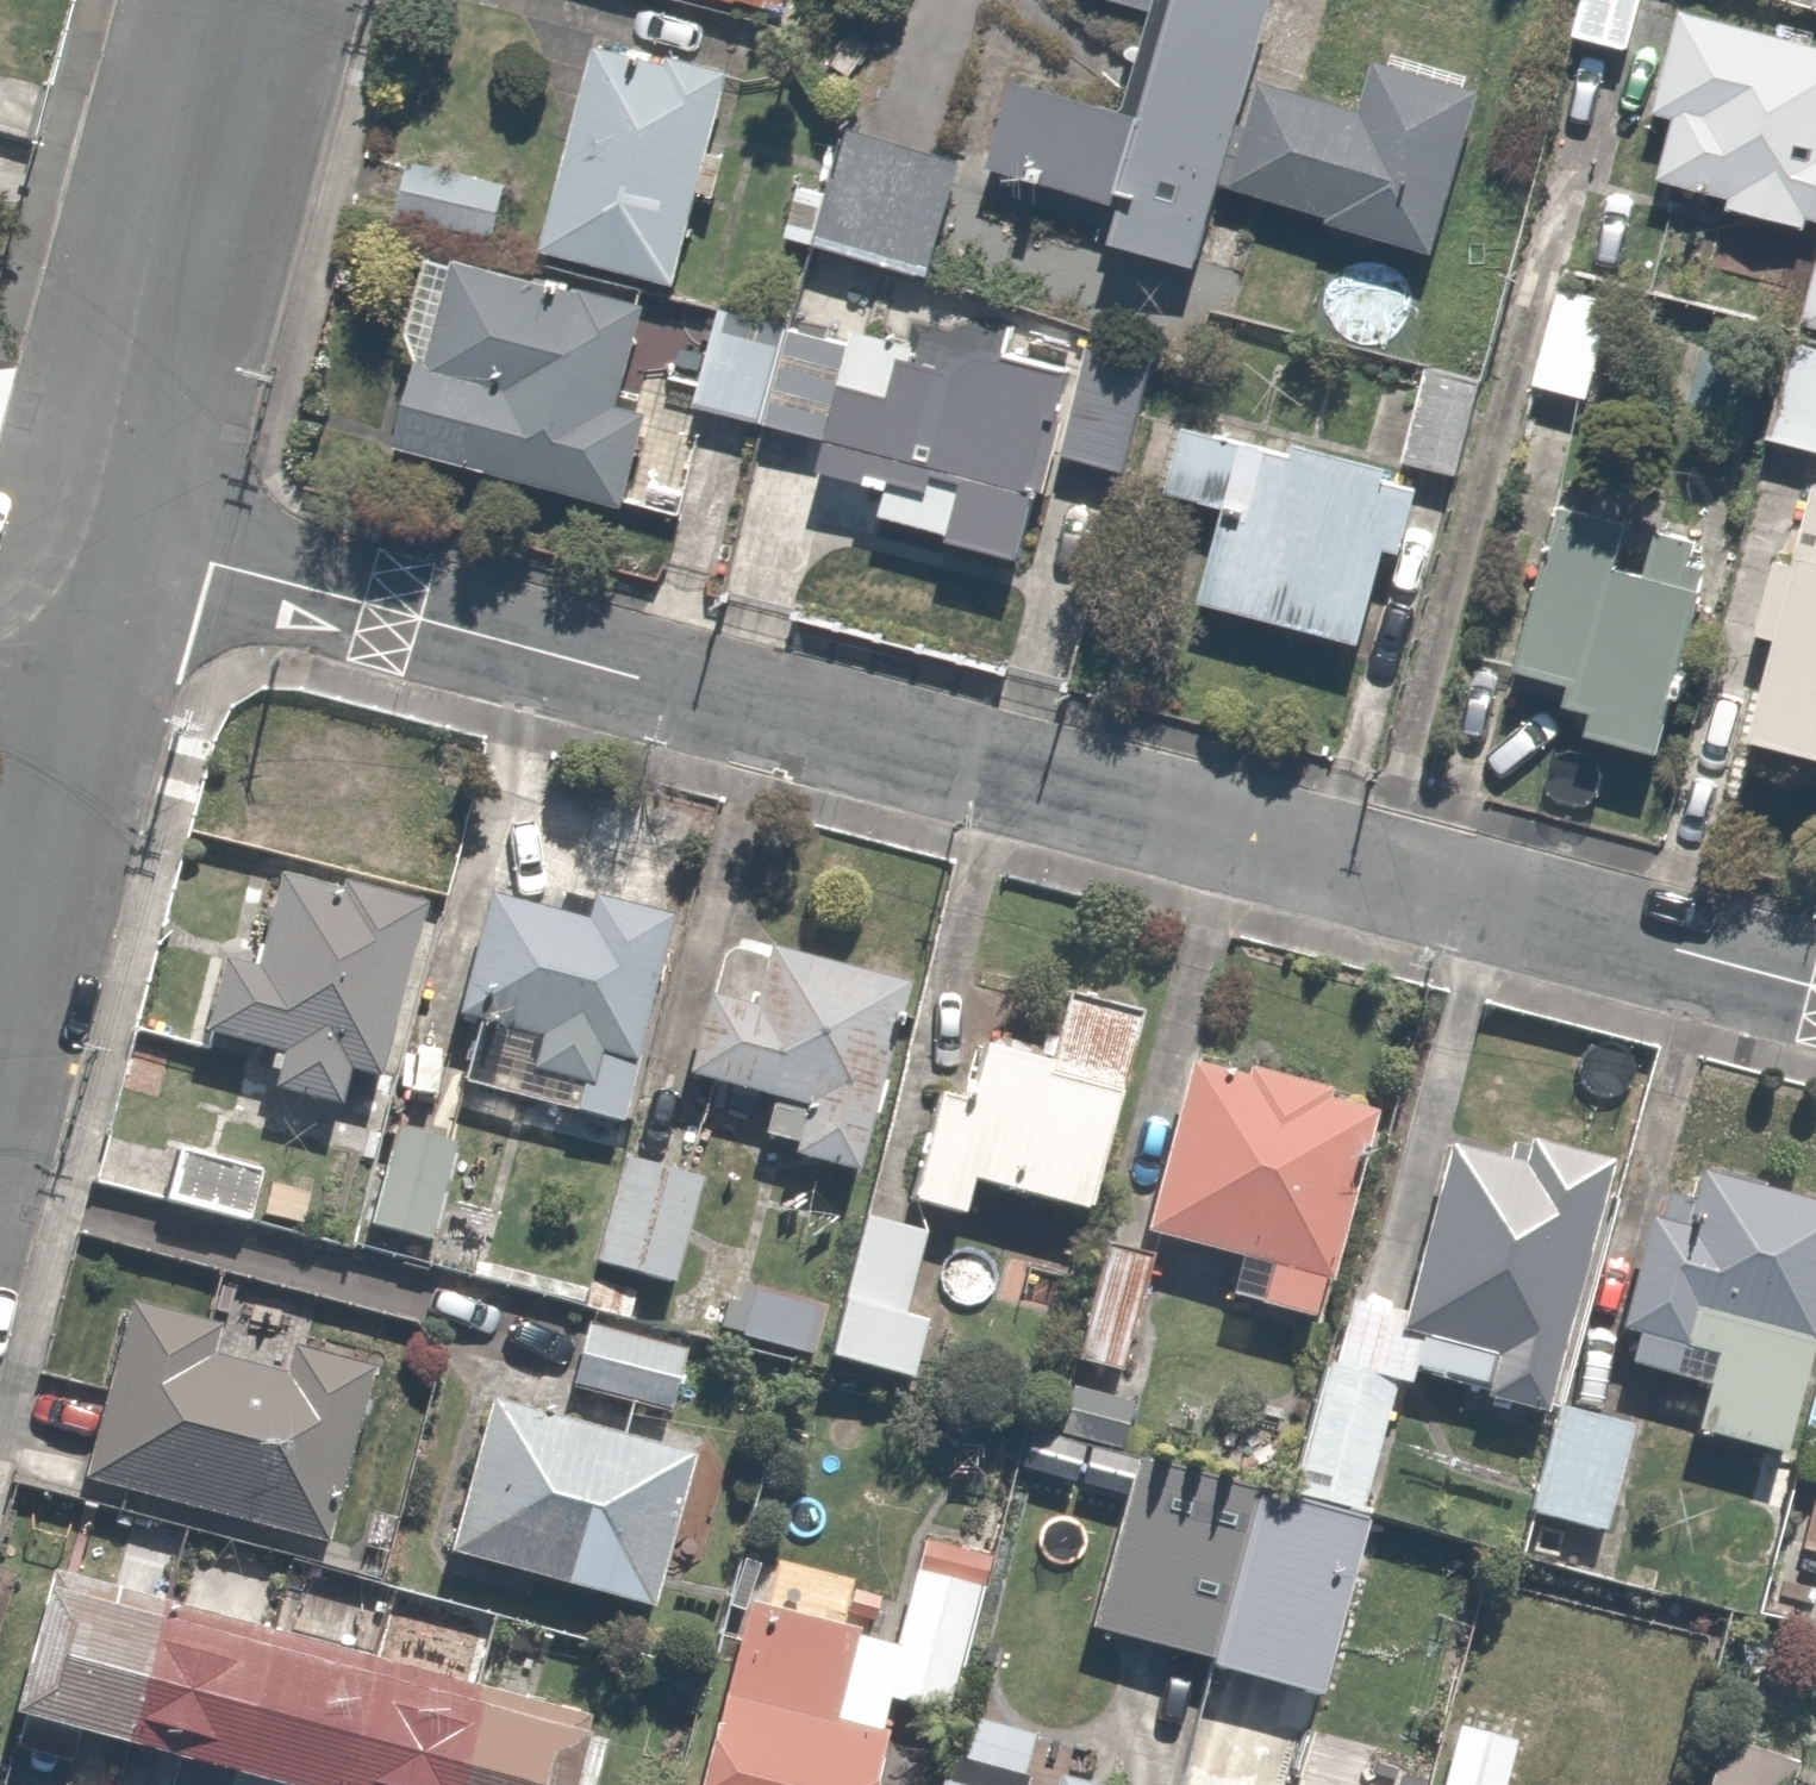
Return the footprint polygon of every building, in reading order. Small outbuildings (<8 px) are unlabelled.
[(1129,110),(1002,69),(972,163),(1099,203),(1089,236),(1182,265),(1208,183),(1407,245),(1457,84),(1360,53),(1345,100),(1244,68),(1266,0),(1164,0),(1129,110)] [(1564,27),(1622,46),(1637,0),(1573,0),(1564,27)] [(1685,0),(1661,0),(1631,106),(1659,114),(1640,184),(1809,231),(1787,311),(1815,319),(1815,37),(1685,0)] [(648,57),(580,38),(523,243),(650,278),(677,182),(717,193),(728,151),(699,143),(721,62),(652,43),(648,57)] [(952,166),(833,126),(796,236),(915,276),(952,166)] [(503,180),(399,158),(387,214),(491,237),(503,180)] [(400,324),(372,432),(614,495),(641,393),(612,385),(632,309),(442,260),(424,330),(400,324)] [(1615,300),(1547,279),(1517,377),(1584,398),(1615,300)] [(751,413),(779,317),(713,297),(681,402),(748,422),(751,413)] [(751,413),(800,428),(790,461),(871,486),(862,517),(1014,563),(1048,449),(1117,470),(1150,359),(1075,337),(1067,362),(953,328),(945,355),(832,321),(829,332),(779,317),(751,413)] [(1773,333),(1750,432),(1815,447),(1815,343),(1773,333)] [(1479,382),(1419,361),(1388,448),(1448,469),(1479,382)] [(1351,637),(1396,485),(1400,470),(1170,402),(1144,488),(1215,509),(1191,589),(1351,637)] [(1770,530),(1713,721),(1815,752),(1815,482),(1809,480),(1792,537),(1770,530)] [(1686,540),(1548,495),(1494,658),(1548,676),(1543,693),(1572,703),(1567,720),(1656,749),(1685,660),(1651,649),(1686,540)] [(422,912),(432,914),(434,905),(277,864),(252,963),(225,956),(205,1032),(271,1049),(263,1079),(347,1100),(355,1068),(381,1074),(422,912)] [(611,1116),(653,919),(654,915),(566,896),(562,916),(468,896),(444,1010),(522,1027),(513,1072),(566,1084),(561,1106),(611,1116)] [(836,1161),(882,983),(751,949),(737,1002),(689,990),(668,1070),(759,1094),(747,1138),(836,1161)] [(1076,1206),(1129,1015),(1058,996),(1043,1051),(968,1030),(948,1102),(922,1095),(896,1191),(972,1212),(981,1180),(1076,1206)] [(1310,1317),(1361,1099),(1363,1091),(1235,1061),(1231,1077),(1169,1062),(1131,1225),(1227,1248),(1216,1295),(1310,1317)] [(456,1144),(388,1122),(355,1225),(422,1248),(456,1144)] [(1530,1414),(1594,1164),(1502,1140),(1494,1170),(1419,1150),(1372,1331),(1408,1340),(1401,1371),(1464,1388),(1462,1396),(1530,1414)] [(305,1187),(250,1173),(252,1165),(173,1146),(161,1194),(240,1213),(295,1227),(305,1187)] [(694,1174),(602,1150),(574,1257),(667,1280),(694,1174)] [(1815,1263),(1815,1196),(1692,1166),(1677,1228),(1627,1216),(1599,1335),(1620,1340),(1614,1364),(1687,1381),(1675,1432),(1770,1454),(1815,1263)] [(920,1322),(889,1313),(914,1232),(851,1213),(810,1347),(840,1356),(904,1376),(920,1322)] [(1148,1257),(1094,1244),(1069,1352),(1123,1365),(1148,1257)] [(794,1353),(810,1307),(729,1279),(713,1326),(794,1353)] [(107,1299),(67,1481),(319,1537),(358,1361),(292,1347),(287,1368),(194,1348),(200,1320),(107,1299)] [(692,1347),(572,1316),(554,1383),(674,1414),(692,1347)] [(679,1450),(531,1411),(541,1373),(438,1345),(418,1422),(452,1431),(422,1545),(477,1559),(639,1602),(679,1450)] [(1391,1385),(1310,1362),(1275,1485),(1356,1508),(1391,1385)] [(1798,1464),(1815,1469),(1815,1399),(1798,1464)] [(1618,1421),(1541,1404),(1518,1508),(1595,1525),(1618,1421)] [(1351,1517),(1115,1455),(1069,1627),(1305,1689),(1351,1517)] [(153,1605),(26,1570),(0,1667),(0,1720),(241,1784),(548,1784),(566,1716),(289,1641),(307,1576),(171,1539),(153,1605)] [(967,1580),(902,1563),(882,1639),(827,1625),(842,1567),(752,1543),(738,1595),(720,1590),(669,1784),(858,1784),(881,1699),(932,1712),(967,1580)] [(1446,1720),(1428,1784),(1503,1784),(1515,1739),(1446,1720)] [(1703,1741),(1687,1784),(1777,1784),(1782,1769),(1703,1741)] [(913,1775),(911,1784),(957,1784),(913,1775)]
